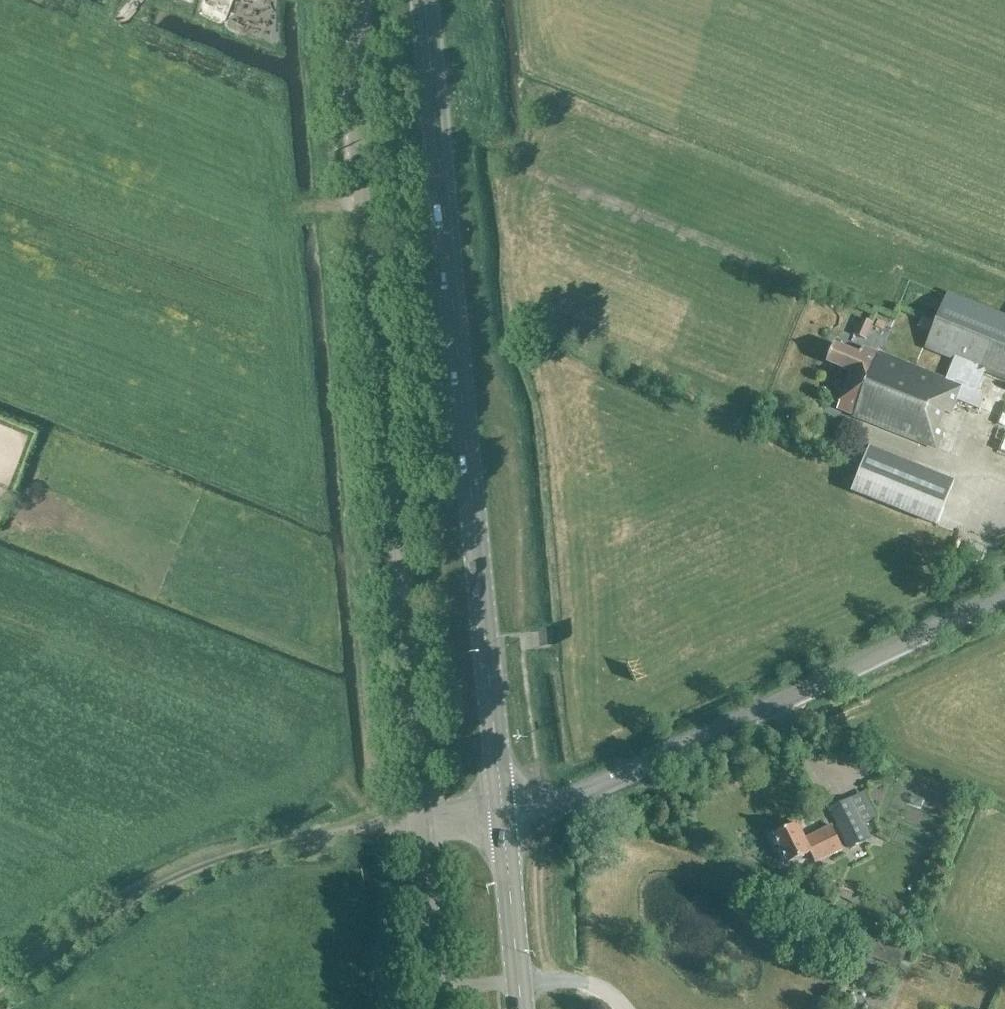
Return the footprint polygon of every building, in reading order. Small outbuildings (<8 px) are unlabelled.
[(985,372),(1004,380),(1004,317),(948,293),(926,348),(954,359),(945,381),(862,347),(860,354),(834,344),(827,362),(852,372),(837,409),(936,449),(944,430),(938,427),(944,412),(950,415),(956,400),(968,405),(966,409),(978,413),(980,408),(984,397),(976,393),(985,372)] [(932,332),(937,320),(923,315),(918,326),(932,332)] [(866,340),(873,323),(862,318),(854,335),(866,340)] [(937,526),(955,483),(869,447),(851,491),(937,526)] [(540,648),(551,647),(549,631),(539,632),(540,648)] [(848,851),(864,842),(871,839),(863,824),(875,818),(862,792),(827,810),(848,851)] [(831,827),(826,830),(806,840),(798,824),(775,836),(789,864),(810,854),(816,864),(843,851),(831,827)]
